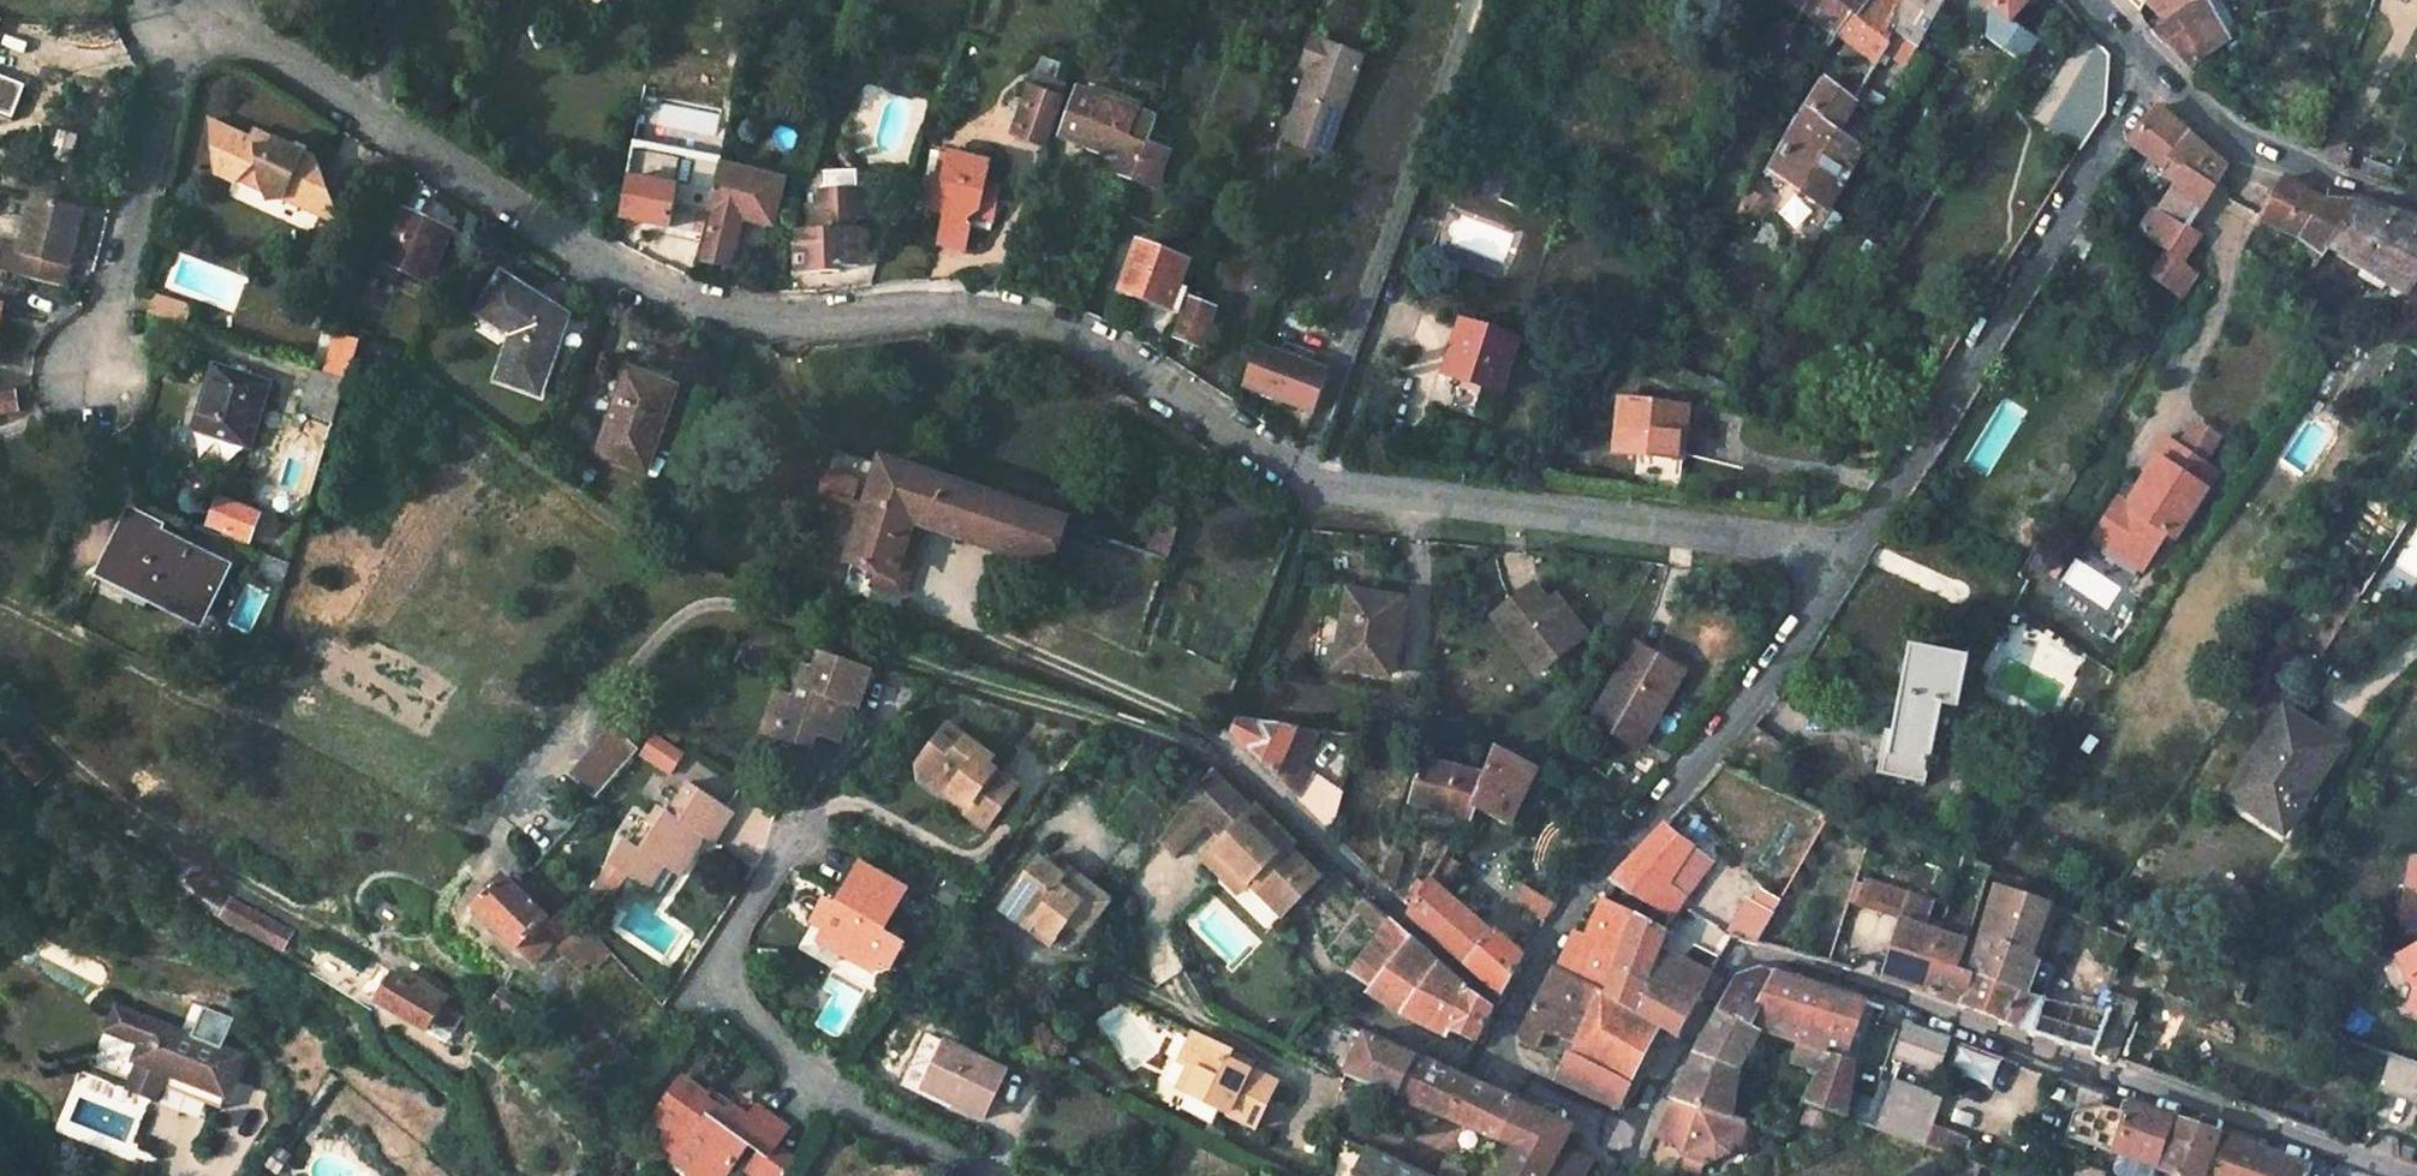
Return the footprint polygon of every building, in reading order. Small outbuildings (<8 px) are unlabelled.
[(1806,13),(1813,0),(1788,0),(1806,13)] [(1806,13),(1841,38),(1852,23),(1870,0),(1813,0),(1806,13)] [(1882,67),(1902,80),(1945,0),(1870,0),(1852,23),(1892,52),(1882,67)] [(2015,28),(2012,26),(2031,0),(1987,0),(1993,6),(1986,38),(2000,49),(2015,28)] [(2145,0),(2124,0),(2138,13),(2145,0)] [(2174,16),(2152,34),(2187,68),(2228,36),(2206,0),(2158,0),(2174,16)] [(1852,23),(1841,38),(1882,67),(1892,52),(1852,23)] [(1796,32),(1782,24),(1764,57),(1777,64),(1796,32)] [(1361,63),(1310,43),(1300,68),(1310,72),(1282,146),(1325,161),(1361,63)] [(2102,48),(2093,58),(2049,132),(2082,152),(2103,119),(2108,55),(2102,48)] [(1027,105),(1016,135),(1037,142),(1048,113),(1051,114),(1063,84),(1032,72),(1021,103),(1027,105)] [(1074,90),(1057,136),(1114,157),(1110,168),(1134,178),(1151,132),(1155,121),(1074,90)] [(1864,151),(1838,136),(1853,112),(1827,96),(1771,180),(1828,215),(1864,151)] [(2130,148),(2175,182),(2143,234),(2167,250),(2152,274),(2181,292),(2193,271),(2182,261),(2196,235),(2187,229),(2223,164),(2208,153),(2157,110),(2130,148)] [(246,135),(206,118),(211,172),(230,180),(240,170),(257,178),(265,198),(279,195),(336,222),(318,174),(285,159),(291,146),(254,128),(254,135),(246,135)] [(1134,178),(1153,184),(1169,139),(1151,132),(1134,178)] [(633,176),(622,216),(668,228),(678,188),(675,188),(682,164),(670,160),(672,150),(635,140),(624,174),(633,176)] [(1728,152),(1715,145),(1705,163),(1718,170),(1728,152)] [(946,168),(934,200),(953,206),(942,235),(966,245),(977,213),(979,207),(987,210),(994,202),(1002,206),(1010,186),(998,181),(1005,161),(965,148),(954,172),(946,168)] [(716,210),(702,258),(723,265),(737,216),(768,223),(779,183),(717,167),(707,208),(716,210)] [(2260,220),(2302,242),(2299,246),(2320,259),(2329,246),(2360,202),(2321,201),(2281,182),(2276,191),(2260,220)] [(1774,200),(1755,186),(1740,212),(1757,224),(1774,200)] [(808,205),(808,230),(798,233),(798,244),(793,245),(794,275),(838,272),(839,267),(856,266),(854,218),(863,217),(863,188),(823,191),(824,204),(808,205)] [(78,212),(31,201),(20,251),(2,247),(0,257),(0,271),(58,286),(78,212)] [(979,207),(977,213),(998,221),(1002,206),(994,202),(987,210),(979,207)] [(2329,246),(2409,294),(2416,282),(2416,219),(2360,202),(2329,246)] [(403,210),(382,259),(427,280),(448,232),(403,210)] [(1190,287),(1174,282),(1184,258),(1137,242),(1119,290),(1146,300),(1144,305),(1164,311),(1165,306),(1181,311),(1190,287)] [(498,275),(476,310),(514,334),(498,377),(538,392),(565,315),(498,275)] [(179,331),(187,306),(155,296),(148,321),(179,331)] [(1192,300),(1178,337),(1199,345),(1213,308),(1192,300)] [(1460,329),(1445,374),(1500,393),(1516,347),(1460,329)] [(346,385),(359,346),(335,339),(325,378),(346,385)] [(1242,389),(1313,416),(1327,374),(1256,349),(1242,389)] [(615,403),(599,449),(645,466),(677,375),(619,354),(604,399),(615,403)] [(197,362),(176,428),(193,433),(186,453),(221,465),(228,445),(232,446),(253,380),(197,362)] [(314,416),(334,423),(346,385),(325,378),(309,373),(296,411),(314,416)] [(0,396),(0,411),(15,409),(11,394),(0,396)] [(1619,407),(1614,449),(1680,459),(1685,414),(1619,407)] [(2183,419),(2172,435),(2180,440),(2192,425),(2183,419)] [(2167,440),(2156,456),(2165,461),(2176,445),(2167,440)] [(2147,490),(2135,507),(2122,498),(2109,517),(2117,522),(2103,545),(2139,570),(2164,533),(2171,537),(2214,471),(2176,445),(2165,461),(2156,456),(2137,484),(2147,490)] [(1048,565),(1061,525),(882,465),(850,562),(874,570),(900,578),(911,544),(900,541),(908,517),(1048,565)] [(847,501),(855,479),(825,469),(817,491),(847,501)] [(1803,498),(1786,496),(1783,514),(1801,515),(1803,498)] [(258,517),(220,501),(210,523),(249,539),(258,517)] [(2103,545),(2117,522),(2109,517),(2093,539),(2103,545)] [(128,520),(101,575),(150,598),(153,592),(200,615),(224,567),(128,520)] [(1157,528),(1148,554),(1164,559),(1172,533),(1157,528)] [(900,578),(874,570),(869,586),(900,596),(916,546),(911,544),(900,578)] [(290,564),(270,556),(263,575),(284,584),(290,564)] [(1541,675),(1582,643),(1547,602),(1553,598),(1538,581),(1492,617),(1541,675)] [(1594,632),(1560,592),(1553,598),(1547,602),(1582,643),(1594,632)] [(1349,597),(1335,670),(1389,679),(1401,606),(1349,597)] [(2337,631),(2324,623),(2309,646),(2322,654),(2337,631)] [(1640,641),(1603,704),(1648,729),(1683,664),(1640,641)] [(805,657),(794,686),(775,679),(767,703),(786,711),(782,724),(805,734),(812,719),(817,709),(823,711),(822,715),(826,717),(838,721),(849,692),(853,694),(865,663),(819,645),(814,659),(805,657)] [(1967,660),(1907,649),(1890,731),(1884,730),(1877,773),(1926,783),(1943,700),(1958,703),(1967,660)] [(1648,729),(1603,704),(1593,722),(1637,746),(1648,729)] [(812,719),(823,724),(826,717),(822,715),(823,711),(817,709),(812,719)] [(2342,748),(2284,714),(2274,729),(2282,733),(2237,802),(2288,834),(2342,748)] [(1275,780),(1310,729),(1237,719),(1231,736),(1275,780)] [(941,736),(956,747),(964,735),(948,725),(941,736)] [(635,751),(611,729),(571,774),(596,796),(635,751)] [(1322,730),(1310,729),(1275,780),(1297,801),(1306,783),(1293,774),(1322,730)] [(993,754),(964,735),(956,747),(941,736),(922,763),(923,783),(944,797),(957,794),(970,804),(965,811),(987,826),(1016,785),(986,765),(993,754)] [(53,779),(22,742),(9,753),(40,790),(53,779)] [(1462,817),(1470,820),(1476,811),(1508,827),(1535,773),(1494,752),(1482,775),(1462,817)] [(1482,775),(1423,761),(1413,801),(1462,817),(1482,775)] [(1303,894),(1317,879),(1287,850),(1291,846),(1251,809),(1247,813),(1205,774),(1154,843),(1172,859),(1207,821),(1225,837),(1201,862),(1219,879),(1229,868),(1248,885),(1271,907),(1292,884),(1303,894)] [(675,844),(685,833),(694,840),(704,849),(728,820),(689,785),(667,812),(662,808),(650,820),(644,815),(627,833),(622,829),(600,855),(634,884),(651,864),(663,873),(684,852),(675,844)] [(1612,884),(1670,922),(1684,895),(1664,883),(1688,850),(1664,829),(1633,862),(1612,884)] [(684,852),(694,840),(685,833),(675,844),(684,852)] [(1708,865),(1688,850),(1664,883),(1684,895),(1708,865)] [(1521,958),(1492,931),(1489,933),(1443,892),(1458,867),(1439,856),(1408,910),(1406,913),(1497,996),(1518,963),(1521,958)] [(1109,903),(1065,872),(1059,878),(1034,863),(1008,898),(1034,917),(1028,926),(1050,941),(1065,922),(1084,935),(1109,903)] [(841,957),(853,964),(863,959),(868,949),(884,958),(894,963),(904,943),(885,930),(907,889),(889,879),(864,865),(848,898),(856,904),(852,913),(831,901),(818,924),(829,930),(845,939),(841,948),(841,957)] [(1248,885),(1229,868),(1219,879),(1238,896),(1248,885)] [(504,879),(475,908),(533,964),(553,944),(582,972),(590,963),(595,967),(607,954),(537,884),(523,897),(504,879)] [(1877,979),(1914,990),(1962,1008),(1974,974),(1954,967),(1965,935),(1903,914),(1908,896),(1863,880),(1854,905),(1899,918),(1877,979)] [(1303,894),(1292,884),(1271,907),(1282,917),(1303,894)] [(1976,938),(1965,935),(1954,967),(1974,974),(2023,991),(2057,910),(1997,886),(1976,938)] [(1553,906),(1525,891),(1515,908),(1542,924),(1553,906)] [(1390,922),(1363,897),(1352,909),(1379,934),(1390,922)] [(1001,908),(1028,926),(1034,917),(1008,898),(1001,908)] [(1636,917),(1596,901),(1572,946),(1558,972),(1595,993),(1636,917)] [(287,935),(229,903),(221,917),(279,949),(287,935)] [(1758,947),(1773,917),(1750,905),(1731,940),(1758,947)] [(1696,1002),(1645,980),(1656,955),(1665,934),(1636,917),(1595,993),(1600,995),(1656,1027),(1675,1038),(1696,1002)] [(1379,934),(1348,969),(1395,999),(1475,1041),(1479,1032),(1490,1010),(1390,922),(1379,934)] [(829,930),(822,946),(841,957),(841,948),(845,939),(829,930)] [(2398,951),(2414,985),(2406,1003),(2416,1008),(2416,942),(2398,951)] [(853,964),(876,977),(884,958),(868,949),(863,959),(853,964)] [(1709,978),(1656,955),(1645,980),(1696,1002),(1709,978)] [(1558,972),(1554,971),(1536,1009),(1522,1038),(1566,1065),(1570,1057),(1600,995),(1595,993),(1558,972)] [(1671,1098),(1724,1115),(1728,1102),(1736,1076),(1755,1028),(1771,1032),(1777,1014),(1765,1009),(1774,976),(1757,971),(1740,976),(1732,990),(1702,1041),(1683,1074),(1671,1098)] [(2023,991),(1974,974),(1962,1008),(1984,1016),(2009,1025),(2023,991)] [(1847,1116),(1855,1065),(1849,1062),(1867,1003),(1844,996),(1774,976),(1765,1009),(1777,1014),(1771,1032),(1802,1044),(1834,1057),(1819,1082),(1807,1102),(1847,1116)] [(415,991),(391,977),(375,1003),(425,1034),(431,1025),(449,1036),(460,1019),(457,1017),(461,1010),(419,984),(415,991)] [(521,999),(499,983),(486,1001),(509,1016),(521,999)] [(2050,1000),(2023,991),(2009,1025),(2020,1029),(2036,1035),(2050,1000)] [(1656,1027),(1600,995),(1570,1057),(1624,1085),(1639,1058),(1656,1027)] [(2131,1023),(2137,1007),(2115,999),(2108,1016),(2131,1023)] [(2108,1016),(2050,1000),(2036,1035),(2065,1045),(2093,1054),(2108,1016)] [(223,1095),(240,1052),(113,1004),(103,1030),(137,1043),(130,1060),(133,1060),(123,1085),(129,1087),(127,1091),(147,1098),(149,1094),(154,1096),(163,1072),(223,1095)] [(2117,1062),(2131,1023),(2108,1016),(2093,1054),(2117,1062)] [(1906,1024),(1893,1062),(1936,1077),(1949,1040),(1906,1024)] [(1415,1053),(1366,1030),(1347,1069),(1395,1092),(1415,1053)] [(1199,1075),(1187,1097),(1248,1129),(1271,1087),(1247,1074),(1226,1062),(1229,1054),(1195,1035),(1179,1064),(1188,1069),(1199,1075)] [(925,1089),(985,1116),(1006,1074),(946,1044),(925,1089)] [(1802,1044),(1792,1060),(1811,1069),(1808,1075),(1819,1082),(1834,1057),(1802,1044)] [(1444,1116),(1465,1078),(1459,1075),(1415,1053),(1395,1092),(1444,1116)] [(1226,1062),(1247,1074),(1251,1066),(1229,1054),(1226,1062)] [(2392,1054),(2378,1090),(2415,1103),(2416,1098),(2416,1062),(2392,1054)] [(1566,1065),(1559,1081),(1613,1109),(1626,1086),(1624,1085),(1570,1057),(1566,1065)] [(1188,1069),(1176,1091),(1187,1097),(1199,1075),(1188,1069)] [(223,1095),(163,1072),(154,1096),(153,1098),(198,1118),(204,1103),(218,1108),(223,1095)] [(1465,1078),(1444,1116),(1454,1120),(1464,1125),(1464,1124),(1483,1087),(1475,1083),(1465,1078)] [(740,1150),(757,1159),(784,1173),(794,1155),(775,1144),(784,1128),(750,1108),(744,1118),(733,1112),(720,1115),(708,1108),(712,1099),(699,1092),(693,1100),(668,1087),(652,1117),(671,1128),(666,1137),(663,1141),(682,1151),(677,1161),(673,1168),(683,1174),(691,1160),(711,1169),(707,1175),(737,1175),(739,1171),(732,1166),(740,1150)] [(1483,1087),(1464,1124),(1464,1125),(1495,1140),(1514,1103),(1496,1094),(1483,1087)] [(1937,1113),(1890,1096),(1879,1127),(1960,1156),(1967,1137),(1933,1125),(1937,1113)] [(1724,1115),(1671,1098),(1662,1119),(1655,1136),(1684,1146),(1679,1164),(1697,1171),(1704,1153),(1717,1158),(1730,1151),(1733,1140),(1748,1145),(1755,1126),(1753,1125),(1747,1122),(1724,1115)] [(1747,1122),(1753,1125),(1758,1111),(1728,1102),(1724,1115),(1747,1122)] [(1495,1140),(1506,1146),(1491,1175),(1543,1175),(1557,1149),(1567,1129),(1514,1103),(1495,1140)] [(2159,1173),(2178,1122),(2129,1104),(2125,1115),(2105,1108),(2074,1117),(2067,1141),(2114,1157),(2159,1173)] [(646,1126),(666,1137),(671,1128),(652,1117),(646,1126)] [(2164,1174),(2170,1175),(2323,1175),(2320,1171),(2214,1134),(2182,1123),(2164,1174)] [(658,1150),(677,1161),(682,1151),(663,1141),(658,1150)] [(1586,1164),(1557,1149),(1543,1175),(1580,1175),(1586,1164)] [(1369,1151),(1356,1175),(1421,1175),(1369,1151)] [(784,1173),(757,1159),(748,1175),(782,1175),(784,1173)] [(687,1175),(707,1175),(711,1169),(691,1160),(683,1174),(687,1175)] [(1464,1171),(1442,1161),(1435,1175),(1461,1175),(1464,1171)]
